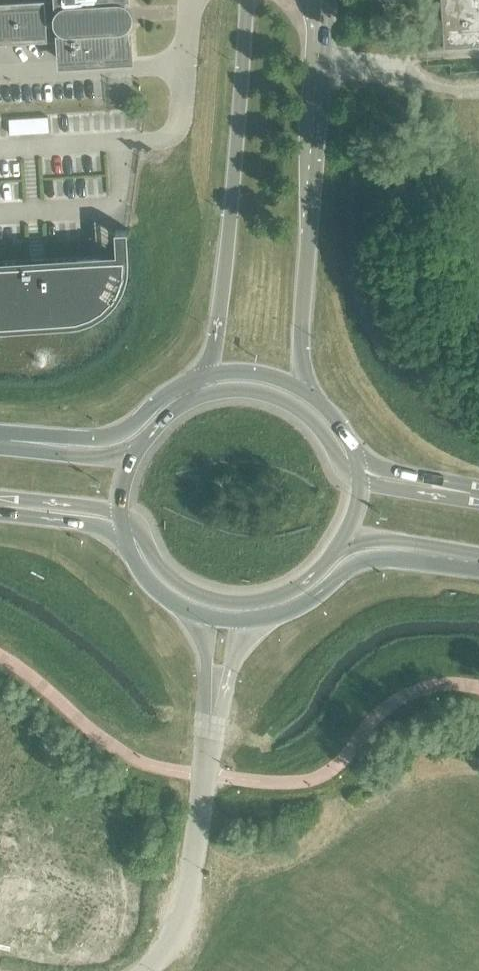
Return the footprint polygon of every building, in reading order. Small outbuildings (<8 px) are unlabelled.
[(135,27),(136,26),(137,24),(138,23),(139,22),(140,20),(141,19),(141,17),(141,15),(141,13),(141,12),(141,10),(140,8),(139,7),(138,6),(137,4),(136,3),(134,2),(133,1),(133,0),(39,0),(0,2),(0,43),(69,39),(71,61),(96,59),(97,60),(111,60),(110,58),(136,57),(135,27)] [(445,47),(478,45),(478,0),(443,0),(445,47)] [(9,135),(21,134),(20,118),(8,119),(9,135)] [(48,307),(48,314),(70,313),(78,312),(91,307),(103,298),(112,286),(118,273),(119,262),(119,257),(43,261),(43,257),(31,258),(31,256),(30,256),(30,262),(0,264),(0,310),(48,307)]
